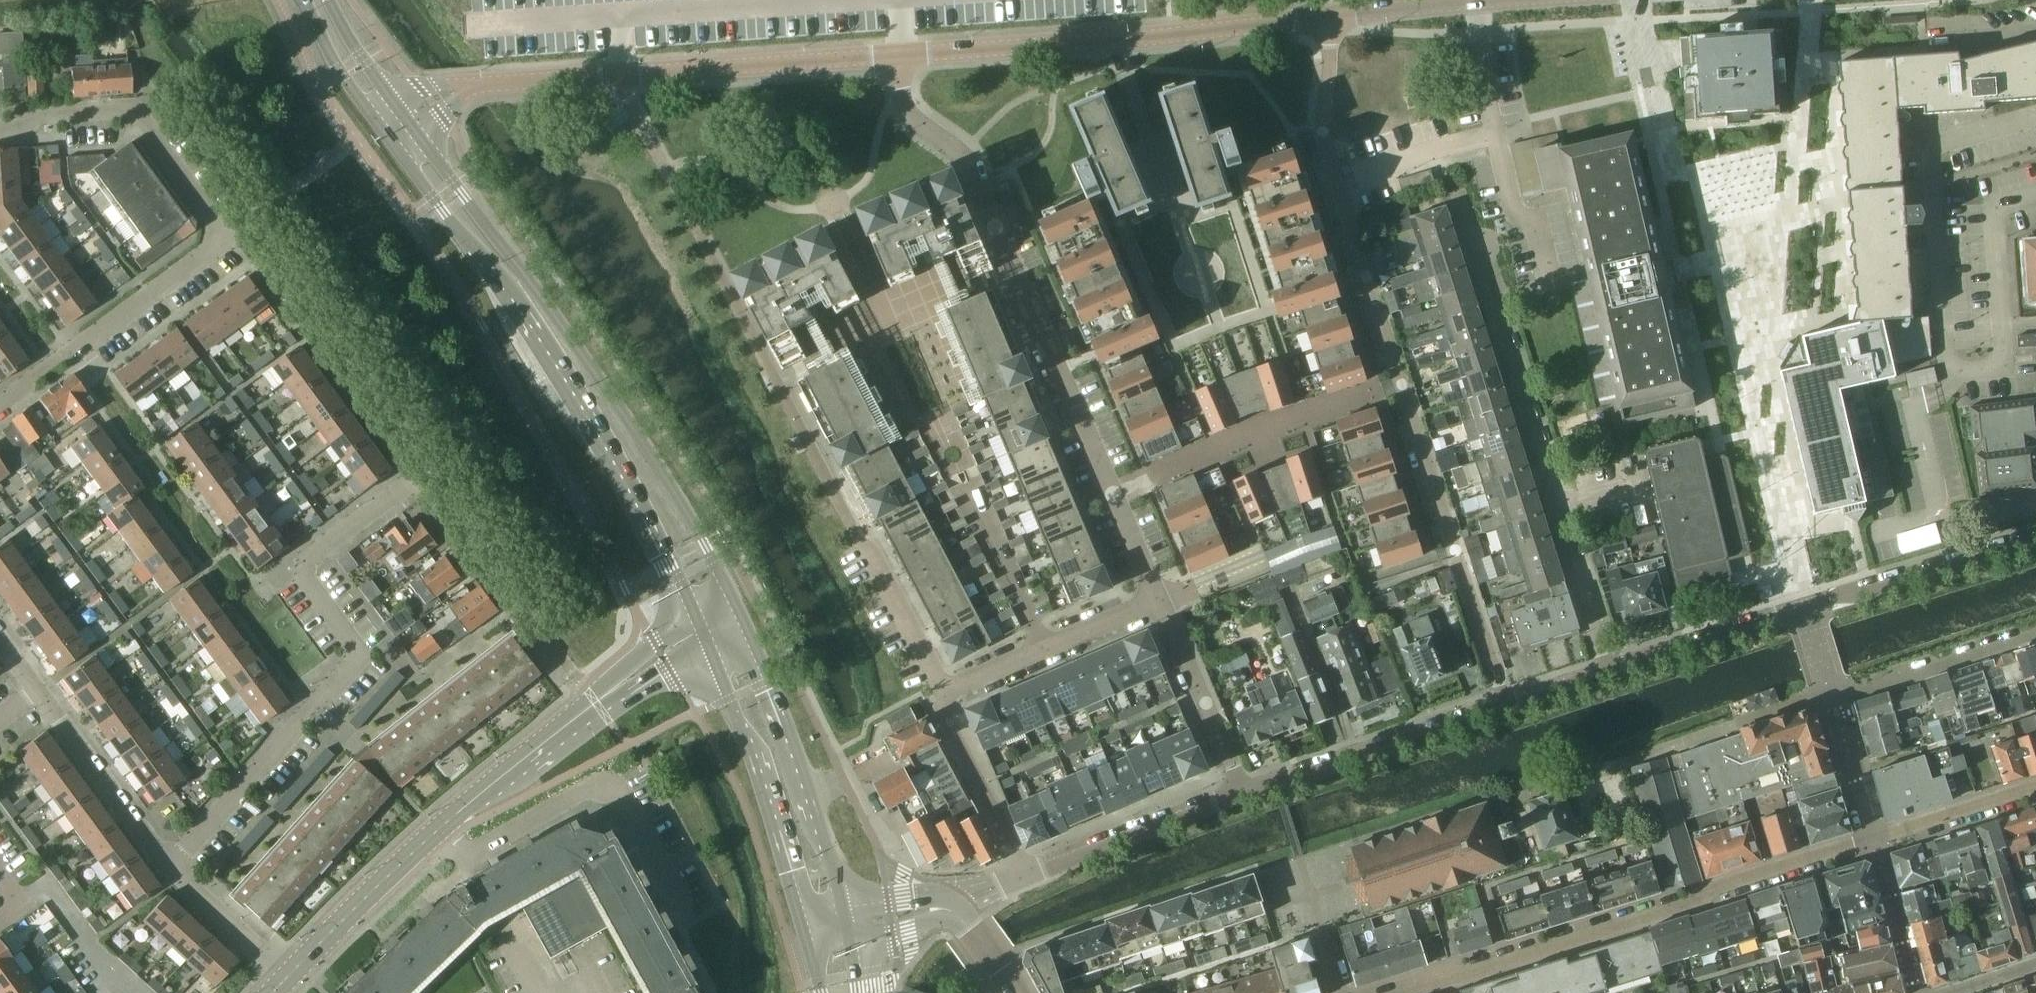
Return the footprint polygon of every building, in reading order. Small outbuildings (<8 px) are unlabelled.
[(102,25),(90,26),(91,44),(103,43),(102,25)] [(1783,31),(1679,38),(1679,40),(1681,40),(1687,121),(1685,121),(1685,122),(1789,115),(1789,113),(1787,113),(1781,32),(1783,32),(1783,31)] [(0,35),(0,69),(2,69),(4,100),(25,98),(25,88),(26,88),(25,67),(23,67),(22,53),(23,53),(22,33),(0,35)] [(1846,219),(1849,225),(1850,225),(1858,324),(1801,338),(1802,339),(1797,340),(1793,346),(1787,343),(1778,358),(1784,361),(1780,368),(1781,372),(1780,372),(1814,515),(1843,509),(1845,515),(1858,523),(1866,510),(1864,503),(1894,496),(1867,384),(1895,378),(1893,367),(1932,358),(1929,317),(1911,318),(1905,228),(1921,226),(1924,216),(1920,207),(1903,208),(1903,206),(1904,205),(1903,188),(1902,188),(1896,110),(1924,108),(1924,116),(1984,111),(1984,104),(2035,100),(2035,43),(1960,62),(1957,54),(1838,63),(1849,212),(1848,212),(1846,219)] [(72,98),(97,96),(96,82),(92,82),(91,62),(91,56),(75,57),(76,69),(71,70),(72,98)] [(96,82),(97,96),(132,94),(130,66),(117,67),(116,60),(91,62),(92,82),(96,82)] [(26,70),(28,101),(44,100),(43,69),(26,70)] [(1537,161),(1532,162),(1557,272),(1569,270),(1572,285),(1580,283),(1609,408),(1618,406),(1623,424),(1632,422),(1634,425),(1636,427),(1639,428),(1642,428),(1708,413),(1684,307),(1693,305),(1660,163),(1640,168),(1635,144),(1627,146),(1613,84),(1540,100),(1551,148),(1535,151),(1537,161)] [(1166,99),(1163,100),(1171,127),(1172,128),(1198,209),(1229,199),(1221,174),(1213,148),(1219,146),(1228,171),(1242,167),(1231,132),(1216,137),(1217,138),(1210,140),(1194,90),(1191,91),(1192,93),(1178,98),(1180,104),(1169,108),(1166,99)] [(1077,111),(1074,112),(1085,137),(1094,160),(1088,163),(1087,162),(1074,168),(1088,202),(1102,196),(1091,171),(1098,168),(1109,193),(1119,217),(1149,204),(1124,146),(1123,145),(1111,117),(1103,99),(1101,100),(1104,108),(1093,112),(1091,108),(1078,113),(1077,111)] [(1119,217),(1109,193),(1098,168),(1091,171),(1102,196),(1088,202),(1089,203),(1098,222),(1141,321),(1150,318),(1160,340),(1139,349),(1147,366),(1156,389),(1164,406),(1174,428),(1198,418),(1205,435),(1191,441),(1181,445),(1182,448),(1147,463),(1159,490),(1194,475),(1195,478),(1219,468),(1226,485),(1202,495),(1212,518),(1219,535),(1229,557),(1260,544),(1264,553),(1287,543),(1274,514),(1252,524),(1233,481),(1256,472),(1258,475),(1272,469),(1288,464),(1286,460),(1310,453),(1324,496),(1300,505),(1310,534),(1333,527),(1334,526),(1337,537),(1339,542),(1342,550),(1342,551),(1346,550),(1359,588),(1387,579),(1383,568),(1376,545),(1370,527),(1362,504),(1357,486),(1349,463),(1344,445),(1343,442),(1318,450),(1312,433),(1337,425),(1336,422),(1376,409),(1367,381),(1327,394),(1326,391),(1301,399),(1295,381),(1320,373),(1319,370),(1314,353),(1306,329),(1300,312),(1279,318),(1272,295),(1281,292),(1248,188),(1242,168),(1242,167),(1228,171),(1219,146),(1213,148),(1221,174),(1229,199),(1198,209),(1172,128),(1171,127),(1163,100),(1111,117),(1123,145),(1124,146),(1149,204),(1119,217)] [(104,188),(141,160),(129,143),(106,160),(102,155),(66,158),(68,175),(88,174),(88,175),(93,172),(104,188)] [(58,153),(58,146),(45,146),(46,154),(58,153)] [(0,150),(0,170),(16,169),(15,149),(0,150)] [(1293,152),(1242,168),(1248,188),(1281,292),(1272,295),(1279,318),(1300,312),(1336,300),(1340,299),(1333,275),(1329,276),(1323,259),(1327,258),(1319,234),(1316,235),(1310,218),(1314,216),(1306,193),(1301,194),(1296,177),(1300,175),(1293,152)] [(104,188),(117,204),(154,177),(141,160),(104,188)] [(59,176),(59,164),(51,165),(52,177),(59,176)] [(0,170),(0,188),(18,187),(30,186),(28,168),(16,169),(0,170)] [(1398,180),(1403,196),(1435,185),(1431,170),(1398,180)] [(881,203),(857,213),(869,240),(876,237),(879,245),(874,247),(888,281),(912,271),(902,248),(903,248),(908,245),(920,241),(924,239),(929,251),(930,252),(934,263),(941,260),(942,259),(957,253),(965,272),(969,281),(973,279),(975,278),(976,278),(977,277),(979,277),(980,276),(981,276),(982,275),(984,275),(993,270),(952,173),(894,198),(884,202),(881,203)] [(166,193),(154,177),(117,204),(129,221),(166,193)] [(0,188),(0,208),(19,201),(18,187),(0,188)] [(72,201),(65,191),(58,196),(66,206),(72,201)] [(178,210),(166,193),(129,221),(141,237),(178,210)] [(0,208),(0,231),(27,211),(19,201),(0,208)] [(0,231),(0,238),(8,249),(38,227),(37,225),(50,216),(40,203),(28,213),(27,211),(0,231)] [(1089,203),(1040,224),(1050,247),(1054,245),(1062,262),(1057,263),(1067,286),(1071,285),(1078,302),(1074,303),(1084,326),(1088,324),(1095,341),(1091,343),(1101,366),(1105,364),(1139,349),(1160,340),(1150,318),(1141,321),(1098,222),(1089,203)] [(79,225),(86,220),(76,207),(70,211),(79,225)] [(1394,223),(1393,223),(1393,224),(1399,245),(1452,228),(1446,207),(1412,218),(1412,217),(1394,223)] [(191,227),(178,210),(141,237),(149,248),(144,251),(145,252),(134,260),(141,270),(177,243),(174,239),(191,227)] [(1390,210),(1380,213),(1385,227),(1393,224),(1393,223),(1394,223),(1390,210)] [(830,258),(834,266),(839,264),(857,297),(835,309),(823,286),(822,286),(817,289),(806,294),(802,297),(808,308),(809,310),(814,320),(807,323),(806,324),(792,331),(802,349),(806,358),(802,360),(801,361),(800,362),(799,362),(798,363),(796,363),(805,379),(843,359),(887,443),(888,445),(898,463),(907,481),(916,498),(916,499),(933,490),(932,489),(945,482),(977,467),(990,461),(992,464),(1009,457),(1008,455),(1001,439),(993,420),(986,402),(979,387),(947,310),(986,294),(979,277),(977,277),(976,278),(975,278),(973,279),(969,281),(965,272),(957,253),(942,259),(941,260),(934,263),(930,252),(929,251),(924,239),(920,241),(908,245),(903,248),(902,248),(912,271),(888,281),(874,247),(879,245),(876,237),(869,240),(857,213),(839,221),(824,229),(837,255),(830,258)] [(1380,213),(1358,220),(1358,221),(1363,237),(1372,234),(1371,232),(1385,227),(1380,213)] [(91,226),(86,220),(79,225),(84,231),(91,226)] [(38,227),(8,249),(19,264),(49,242),(40,229),(38,227)] [(1399,245),(1398,245),(1401,256),(1404,265),(1424,259),(1423,259),(1459,248),(1452,228),(1399,245)] [(790,247),(733,277),(734,278),(735,280),(783,370),(792,365),(793,365),(794,364),(795,364),(796,363),(798,363),(799,362),(800,362),(801,361),(802,360),(806,358),(802,349),(792,331),(806,324),(807,323),(814,320),(809,310),(808,308),(802,297),(806,294),(817,289),(822,286),(823,286),(835,309),(857,297),(839,264),(834,266),(830,258),(837,255),(824,229),(802,240),(799,242),(790,247)] [(49,242),(19,264),(31,280),(61,258),(70,250),(59,235),(49,242)] [(101,254),(108,249),(99,238),(93,243),(101,254)] [(2019,241),(2024,305),(2035,304),(2035,240),(2019,241)] [(1465,268),(1462,259),(1459,248),(1423,259),(1424,259),(1427,269),(1415,272),(1389,281),(1393,291),(1411,286),(1430,280),(1430,279),(1465,268)] [(114,257),(108,249),(101,254),(107,262),(114,257)] [(61,258),(31,280),(42,295),(72,273),(61,258)] [(1374,261),(1377,273),(1387,270),(1383,258),(1374,261)] [(1471,288),(1468,278),(1465,268),(1430,279),(1430,280),(1411,286),(1414,296),(1417,306),(1436,300),(1436,299),(1471,288)] [(130,279),(125,272),(115,280),(120,286),(130,279)] [(72,273),(42,295),(54,311),(83,288),(72,273)] [(250,277),(234,289),(254,317),(270,305),(250,277)] [(83,288),(54,311),(65,326),(95,304),(83,288)] [(1436,299),(1436,300),(1439,309),(1402,320),(1405,331),(1443,319),(1442,318),(1478,307),(1471,288),(1436,299)] [(234,289),(218,301),(239,328),(254,317),(234,289)] [(986,294),(947,310),(979,387),(986,402),(1025,385),(1034,381),(1024,358),(1023,358),(994,290),(986,294)] [(1385,295),(1389,306),(1398,303),(1394,292),(1385,295)] [(1336,300),(1300,312),(1306,329),(1342,318),(1336,300)] [(218,301),(203,312),(223,339),(239,328),(218,301)] [(1442,318),(1443,319),(1446,329),(1409,340),(1412,351),(1449,339),(1484,328),(1478,307),(1442,318)] [(223,339),(203,312),(187,324),(207,351),(223,339)] [(1342,318),(1306,329),(1314,353),(1350,341),(1354,340),(1346,316),(1342,318)] [(1449,339),(1452,348),(1415,360),(1418,371),(1455,359),(1490,347),(1484,328),(1449,339)] [(179,330),(163,341),(183,369),(199,357),(179,330)] [(15,346),(4,331),(0,334),(0,358),(15,346)] [(293,335),(283,343),(287,349),(297,342),(293,335)] [(2017,336),(2018,348),(2035,347),(2035,335),(2017,336)] [(168,380),(183,369),(163,341),(148,353),(168,380)] [(1350,341),(1314,353),(1319,370),(1355,359),(1350,341)] [(0,358),(0,382),(27,362),(15,346),(0,358)] [(274,367),(285,383),(313,363),(301,347),(274,367)] [(1442,386),(1450,383),(1462,380),(1461,379),(1497,368),(1490,347),(1455,359),(1458,368),(1446,372),(1447,374),(1439,376),(1442,386)] [(1139,349),(1105,364),(1112,381),(1147,366),(1139,349)] [(261,359),(266,365),(276,358),(271,351),(261,359)] [(152,392),(168,380),(148,353),(132,364),(152,392)] [(1355,359),(1319,370),(1320,373),(1326,391),(1327,394),(1367,381),(1359,357),(1355,359)] [(256,372),(266,365),(261,359),(251,366),(256,372)] [(805,379),(800,382),(833,445),(829,447),(841,470),(850,465),(888,445),(887,443),(843,359),(805,379)] [(1275,362),(1257,368),(1270,408),(1271,412),(1294,404),(1280,360),(1275,362)] [(313,363),(285,383),(297,398),(324,378),(313,363)] [(152,392),(132,364),(116,376),(137,403),(152,392)] [(1112,381),(1108,383),(1118,405),(1122,404),(1156,389),(1147,366),(1112,381)] [(1257,368),(1237,374),(1252,414),(1270,408),(1257,368)] [(1462,380),(1450,383),(1453,393),(1445,396),(1448,405),(1456,403),(1468,399),(1467,398),(1503,387),(1497,368),(1461,379),(1462,380)] [(1934,368),(1905,375),(1906,382),(1908,390),(1937,383),(1934,368)] [(1320,373),(1295,381),(1301,399),(1326,391),(1320,373)] [(240,374),(230,382),(235,388),(244,381),(240,374)] [(1237,374),(1218,383),(1235,421),(1252,414),(1237,374)] [(13,423),(2,431),(15,449),(27,465),(38,457),(29,444),(53,426),(66,416),(73,425),(97,408),(72,375),(38,400),(52,418),(46,422),(45,421),(40,424),(28,407),(11,420),(13,423)] [(324,378),(297,398),(308,414),(335,393),(324,378)] [(1213,385),(1195,392),(1213,435),(1236,425),(1235,421),(1218,383),(1213,385)] [(1025,385),(986,402),(993,420),(1033,404),(1025,385)] [(1463,423),(1474,419),(1509,407),(1503,387),(1467,398),(1468,399),(1456,403),(1459,412),(1460,413),(1463,423)] [(226,394),(222,388),(212,395),(217,401),(226,394)] [(243,389),(237,394),(244,404),(250,399),(243,389)] [(1156,389),(1122,404),(1129,421),(1164,406),(1156,389)] [(319,429),(347,409),(335,393),(308,414),(319,429)] [(239,408),(232,398),(225,403),(230,409),(232,412),(239,408)] [(2035,450),(2035,398),(1969,407),(1980,495),(2035,488),(2035,452),(2035,450)] [(225,403),(217,409),(222,415),(230,409),(225,403)] [(190,411),(195,417),(205,410),(200,404),(190,411)] [(1033,404),(993,420),(1001,439),(1041,422),(1033,404)] [(187,405),(178,412),(182,417),(190,411),(187,405)] [(953,410),(956,417),(969,412),(966,405),(953,410)] [(1129,421),(1125,422),(1135,445),(1139,443),(1174,428),(1164,406),(1129,421)] [(1469,443),(1481,440),(1480,439),(1516,428),(1509,407),(1474,419),(1463,423),(1466,433),(1466,434),(1469,443)] [(331,445),(358,424),(347,409),(319,429),(331,445)] [(1376,409),(1336,422),(1337,425),(1343,442),(1344,445),(1380,434),(1383,432),(1376,409)] [(185,425),(195,417),(190,411),(182,417),(180,418),(185,425)] [(253,416),(260,426),(266,421),(259,411),(253,416)] [(169,413),(153,425),(159,434),(169,426),(174,433),(180,428),(169,413)] [(1434,420),(1437,431),(1448,427),(1444,416),(1434,420)] [(90,418),(80,426),(86,434),(96,426),(90,418)] [(1198,418),(1174,428),(1181,445),(1191,441),(1205,435),(1198,418)] [(248,434),(255,429),(248,420),(241,424),(248,434)] [(266,421),(260,426),(267,435),(273,431),(266,421)] [(1041,422),(1001,439),(1008,455),(1009,457),(1048,440),(1041,422)] [(167,445),(179,461),(209,439),(197,423),(167,445)] [(342,460),(370,440),(358,424),(331,445),(342,460)] [(961,429),(964,436),(977,431),(974,424),(961,429)] [(1337,425),(1312,433),(1318,450),(1343,442),(1337,425)] [(174,433),(169,426),(159,434),(164,440),(174,433)] [(69,447),(81,463),(108,442),(96,427),(69,447)] [(916,428),(904,435),(907,441),(920,435),(916,428)] [(1174,428),(1139,443),(1147,463),(1182,448),(1181,445),(1174,428)] [(1481,440),(1469,443),(1475,463),(1487,459),(1522,448),(1521,444),(1516,428),(1480,439),(1481,440)] [(262,439),(255,429),(248,434),(255,444),(262,439)] [(1380,434),(1344,445),(1349,463),(1385,451),(1380,434)] [(191,477),(220,455),(209,439),(179,461),(191,477)] [(354,475),(381,455),(370,440),(342,460),(354,475)] [(1008,455),(997,459),(1004,477),(1016,473),(1017,476),(1056,459),(1048,440),(1009,457),(1008,455)] [(92,478),(119,458),(108,442),(81,463),(92,478)] [(275,447),(282,457),(289,452),(282,442),(275,447)] [(969,448),(972,455),(985,449),(982,442),(969,448)] [(1728,546),(1735,544),(1715,462),(1702,465),(1696,442),(1649,453),(1682,594),(1706,589),(1703,576),(1717,572),(1713,558),(1721,556),(1719,548),(1728,546)] [(888,445),(850,465),(860,483),(898,463),(888,445)] [(930,453),(926,446),(913,453),(917,459),(930,453)] [(1445,451),(1436,453),(1436,454),(1439,462),(1442,472),(1458,467),(1456,461),(1452,448),(1445,451)] [(1482,484),(1493,480),(1493,479),(1529,468),(1522,448),(1487,459),(1475,463),(1482,484)] [(5,456),(17,473),(27,465),(15,449),(5,456)] [(271,465),(278,460),(270,450),(264,455),(271,465)] [(1385,451),(1349,463),(1357,486),(1393,475),(1397,473),(1389,450),(1385,451)] [(289,452),(282,457),(290,466),(296,461),(289,452)] [(1310,453),(1286,460),(1288,464),(1300,505),(1324,496),(1310,453)] [(202,492),(232,470),(220,455),(191,477),(202,492)] [(381,455),(354,475),(365,491),(393,471),(381,455)] [(103,493),(131,473),(119,458),(92,478),(103,493)] [(1056,459),(1017,476),(1025,494),(1064,477),(1056,459)] [(285,470),(278,460),(271,465),(278,475),(285,470)] [(977,467),(980,474),(993,468),(990,461),(977,467)] [(898,463),(860,483),(869,501),(907,481),(898,463)] [(939,471),(936,464),(923,471),(926,477),(939,471)] [(1272,469),(1258,475),(1274,514),(1287,543),(1310,534),(1300,505),(1288,464),(1272,469)] [(39,468),(33,473),(40,483),(47,478),(39,468)] [(1219,468),(1195,478),(1202,495),(1226,485),(1219,468)] [(1458,491),(1468,487),(1461,468),(1451,472),(1458,491)] [(1489,506),(1500,503),(1500,502),(1536,490),(1529,468),(1493,479),(1493,480),(1482,484),(1485,495),(1462,503),(1465,514),(1489,506)] [(213,507),(243,485),(232,470),(202,492),(213,507)] [(1256,472),(1233,481),(1252,524),(1274,514),(1258,475),(1256,472)] [(133,495),(134,496),(143,490),(131,473),(103,493),(115,509),(133,495)] [(298,478),(305,487),(312,483),(304,473),(298,478)] [(1194,475),(1159,490),(1167,510),(1202,495),(1195,478),(1194,475)] [(1393,475),(1357,486),(1362,504),(1398,492),(1393,475)] [(1064,477),(1025,494),(1032,511),(1033,513),(1072,496),(1064,477)] [(324,479),(317,485),(322,493),(330,487),(324,479)] [(985,486),(988,493),(1001,487),(998,480),(985,486)] [(294,496),(300,491),(293,481),(287,486),(294,496)] [(907,481),(869,501),(879,519),(916,499),(916,498),(907,481)] [(949,489),(946,483),(945,482),(932,489),(936,495),(949,489)] [(312,483),(305,487),(312,497),(319,492),(312,483)] [(225,523),(255,501),(243,485),(213,507),(225,523)] [(1500,502),(1500,503),(1489,506),(1493,518),(1479,523),(1483,533),(1496,529),(1508,526),(1507,525),(1543,514),(1536,490),(1500,502)] [(307,501),(300,491),(294,496),(301,505),(307,501)] [(1398,492),(1362,504),(1370,527),(1406,516),(1410,515),(1402,491),(1398,492)] [(133,495),(115,509),(106,515),(118,532),(145,512),(134,496),(133,495)] [(1167,510),(1164,512),(1174,534),(1177,533),(1212,518),(1202,495),(1167,510)] [(1032,511),(1019,516),(1027,534),(1039,529),(1040,531),(1080,514),(1072,496),(1033,513),(1032,511)] [(39,503),(46,512),(52,507),(46,498),(39,503)] [(916,499),(879,519),(888,537),(926,517),(916,499)] [(1006,499),(993,504),(996,511),(1009,506),(1006,499)] [(945,513),(958,507),(954,500),(942,507),(945,513)] [(236,538),(266,516),(255,501),(225,523),(236,538)] [(338,512),(333,505),(324,513),(328,519),(338,512)] [(36,512),(31,506),(15,517),(20,523),(36,512)] [(52,507),(46,512),(53,522),(60,517),(52,507)] [(129,547),(157,527),(145,512),(118,532),(129,547)] [(1080,514),(1040,531),(1048,549),(1087,533),(1080,514)] [(1503,552),(1514,548),(1550,536),(1543,514),(1507,525),(1508,526),(1496,529),(1503,552)] [(42,530),(48,525),(41,515),(35,520),(42,530)] [(248,554),(277,532),(266,516),(236,538),(248,554)] [(323,522),(319,516),(309,523),(314,530),(323,522)] [(1406,516),(1370,527),(1376,545),(1412,533),(1406,516)] [(926,517),(888,537),(898,555),(935,535),(926,517)] [(955,532),(968,525),(964,518),(951,525),(955,532)] [(1014,518),(1001,523),(1004,530),(1017,525),(1014,518)] [(1212,518),(1177,533),(1184,550),(1219,535),(1212,518)] [(4,535),(14,528),(9,521),(0,528),(0,529),(4,535)] [(100,521),(77,538),(81,544),(104,526),(100,521)] [(401,527),(386,537),(364,554),(371,563),(386,552),(385,551),(392,546),(407,566),(437,545),(435,543),(437,539),(432,533),(428,533),(422,524),(414,530),(408,521),(400,526),(401,527)] [(1657,534),(1654,525),(1626,533),(1628,541),(1657,534)] [(1287,543),(1264,553),(1266,558),(1269,563),(1271,568),(1273,573),(1274,576),(1275,578),(1302,567),(1323,558),(1342,551),(1342,550),(1339,542),(1337,537),(1334,526),(1333,527),(1310,534),(1287,543)] [(141,563),(168,542),(157,527),(129,547),(141,563)] [(62,534),(69,543),(75,538),(68,529),(62,534)] [(277,532),(248,554),(260,570),(289,548),(277,532)] [(1412,533),(1376,545),(1383,568),(1423,556),(1416,532),(1412,533)] [(1087,533),(1048,549),(1056,568),(1095,551),(1087,533)] [(1628,549),(1624,534),(1598,541),(1601,556),(1628,549)] [(935,535),(898,555),(907,573),(945,553),(935,535)] [(1184,550),(1181,551),(1191,574),(1229,557),(1219,535),(1184,550)] [(1480,559),(1485,558),(1477,535),(1464,539),(1472,562),(1480,559)] [(964,550),(977,543),(974,536),(961,543),(964,550)] [(1022,536),(1009,542),(1012,549),(1025,543),(1022,536)] [(1514,548),(1503,552),(1511,575),(1522,571),(1521,570),(1558,559),(1550,536),(1514,548)] [(58,551),(64,547),(57,537),(51,542),(58,551)] [(75,538),(69,543),(76,553),(82,548),(75,538)] [(18,557),(7,541),(0,546),(0,570),(18,557)] [(168,542),(141,563),(152,578),(179,558),(168,542)] [(71,556),(64,547),(58,551),(65,561),(71,556)] [(1095,551),(1056,568),(1064,586),(1103,570),(1095,551)] [(348,574),(359,566),(349,552),(337,561),(348,574)] [(945,553),(907,573),(916,591),(954,571),(945,553)] [(974,568),(987,561),(983,554),(970,561),(974,568)] [(1030,555),(1017,561),(1020,568),(1033,562),(1030,555)] [(30,572),(18,557),(0,570),(0,594),(30,572)] [(426,604),(461,578),(459,575),(460,573),(456,566),(453,567),(446,557),(420,576),(410,584),(418,594),(419,594),(426,604)] [(191,573),(179,558),(152,578),(163,593),(191,573)] [(1521,570),(1522,571),(1526,584),(1500,592),(1503,602),(1565,583),(1558,559),(1521,570)] [(85,564),(92,575),(99,570),(91,560),(85,564)] [(1635,565),(1648,614),(1666,609),(1662,593),(1664,593),(1662,587),(1669,585),(1663,563),(1652,566),(1650,560),(1635,565)] [(1606,572),(1613,600),(1620,598),(1622,604),(1624,603),(1628,619),(1648,614),(1635,565),(1606,572)] [(1302,567),(1275,578),(1280,591),(1307,580),(1302,567)] [(81,582),(87,578),(80,568),(73,573),(80,581),(81,582)] [(1457,589),(1450,569),(1438,573),(1446,593),(1457,589)] [(99,570),(92,575),(99,584),(105,579),(99,570)] [(1103,570),(1064,586),(1072,605),(1111,588),(1103,570)] [(954,571),(916,591),(926,609),(964,589),(954,571)] [(41,588),(30,572),(0,594),(0,595),(11,610),(41,588)] [(983,586),(996,579),(993,572),(980,579),(983,586)] [(73,573),(64,580),(70,589),(80,581),(73,573)] [(1038,574),(1025,580),(1028,586),(1041,581),(1038,574)] [(94,587),(87,578),(81,582),(81,583),(87,591),(88,592),(94,587)] [(1282,600),(1274,578),(1250,588),(1259,609),(1282,600)] [(168,600),(180,616),(207,596),(195,580),(168,600)] [(81,583),(76,587),(82,595),(87,591),(81,583)] [(1580,629),(1565,583),(1503,602),(1495,605),(1507,645),(1519,641),(1521,648),(1580,629)] [(459,640),(499,611),(481,586),(451,608),(458,618),(449,625),(459,640)] [(23,625),(53,603),(41,588),(11,610),(23,625)] [(964,589),(926,609),(935,627),(973,607),(964,589)] [(1312,625),(1347,611),(1338,589),(1304,603),(1312,625)] [(993,604),(1006,597),(1002,590),(989,597),(993,604)] [(107,595),(115,605),(121,601),(114,591),(107,595)] [(1398,603),(1394,591),(1374,598),(1379,610),(1398,603)] [(1046,593),(1033,598),(1036,605),(1049,600),(1046,593)] [(191,631),(219,611),(207,596),(180,616),(191,631)] [(103,613),(110,608),(103,599),(96,604),(103,613)] [(121,601),(115,605),(122,615),(128,610),(121,601)] [(1296,631),(1283,601),(1269,606),(1281,637),(1296,631)] [(53,603),(23,625),(34,641),(64,618),(53,603)] [(383,604),(375,609),(385,623),(393,617),(383,604)] [(973,607),(935,627),(945,644),(983,625),(973,607)] [(117,618),(110,608),(103,613),(111,623),(117,618)] [(396,637),(416,622),(405,608),(393,617),(385,623),(396,637)] [(999,615),(1002,622),(1015,615),(1011,608),(999,615)] [(203,647),(230,626),(219,611),(191,631),(203,647)] [(1409,626),(1394,631),(1416,686),(1425,682),(1426,683),(1445,676),(1431,640),(1435,638),(1426,617),(1408,624),(1409,626)] [(64,618),(34,641),(45,656),(75,634),(64,618)] [(983,625),(945,644),(954,662),(992,643),(992,642),(1004,635),(995,618),(983,625)] [(137,622),(131,627),(138,637),(144,632),(137,622)] [(1378,622),(1367,626),(1374,644),(1385,640),(1378,622)] [(1352,625),(1316,639),(1332,679),(1368,665),(1361,649),(1358,639),(1352,625)] [(214,662),(241,642),(230,626),(203,647),(214,662)] [(1301,630),(1281,638),(1316,725),(1335,717),(1301,630)] [(126,631),(120,636),(127,645),(133,640),(126,631)] [(1127,642),(1144,681),(1164,672),(1147,633),(1127,642)] [(75,634),(45,656),(57,672),(87,650),(75,634)] [(421,662),(441,648),(431,635),(412,650),(421,662)] [(399,786),(542,673),(513,637),(370,750),(399,786)] [(225,678),(253,657),(241,642),(214,662),(225,678)] [(1127,642),(1107,650),(1124,689),(1144,681),(1127,642)] [(147,649),(154,659),(160,654),(153,644),(147,649)] [(2014,651),(2014,652),(2023,681),(2028,696),(2035,693),(2035,653),(2033,645),(2014,651)] [(92,656),(62,678),(74,694),(104,672),(115,664),(103,648),(97,653),(92,656)] [(412,650),(408,653),(417,665),(421,662),(412,650)] [(1104,698),(1124,689),(1107,650),(1087,659),(1104,698)] [(1249,662),(1245,651),(1220,662),(1224,672),(1249,662)] [(2014,652),(1997,658),(2010,699),(2020,696),(2016,684),(2023,681),(2014,652)] [(143,667),(149,662),(142,653),(136,657),(143,667)] [(160,654),(154,659),(161,668),(168,664),(160,654)] [(225,678),(217,684),(229,699),(237,693),(264,673),(253,657),(225,678)] [(1995,659),(1980,663),(1989,692),(1995,691),(1999,703),(2005,701),(2010,699),(1997,658),(1995,659)] [(1084,706),(1104,698),(1087,659),(1067,667),(1084,706)] [(1368,665),(1332,679),(1345,713),(1381,699),(1376,685),(1392,678),(1385,659),(1368,665)] [(156,672),(149,662),(143,667),(150,677),(156,672)] [(1978,664),(1947,674),(1965,733),(2003,720),(2000,713),(1996,714),(1994,707),(1989,692),(1980,663),(1978,664)] [(1064,715),(1084,706),(1067,667),(1047,676),(1064,715)] [(357,730),(404,677),(397,671),(350,723),(357,730)] [(85,710),(115,688),(104,672),(74,694),(85,710)] [(248,708),(276,688),(264,673),(237,693),(248,708)] [(1947,674),(1925,682),(1939,721),(1947,718),(1953,737),(1965,733),(1947,674)] [(170,680),(177,690),(183,685),(176,675),(170,680)] [(1045,724),(1064,715),(1047,676),(1028,684),(1045,724)] [(1270,679),(1258,684),(1261,692),(1274,724),(1270,725),(1274,735),(1288,730),(1291,735),(1307,728),(1305,723),(1307,722),(1294,691),(1278,698),(1270,679)] [(166,698),(172,693),(165,683),(159,688),(166,698)] [(1028,684),(1008,693),(1025,732),(1045,724),(1028,684)] [(1253,708),(1237,715),(1250,746),(1252,745),(1254,750),(1270,743),(1268,738),(1274,735),(1270,725),(1274,724),(1261,692),(1258,684),(1245,689),(1253,708)] [(183,685),(177,690),(184,699),(190,694),(183,685)] [(96,725),(126,703),(115,688),(85,710),(96,725)] [(276,688),(248,708),(260,724),(287,704),(276,688)] [(1858,722),(1892,712),(1926,703),(1922,688),(1890,698),(1888,692),(1853,703),(1858,722)] [(1162,704),(1175,699),(1172,691),(1159,697),(1162,704)] [(179,703),(172,693),(166,698),(173,707),(179,703)] [(1005,741),(1025,732),(1008,693),(988,701),(1005,741)] [(2020,696),(2010,699),(2016,716),(2025,713),(2020,696)] [(2010,699),(2005,701),(2011,718),(2016,716),(2010,699)] [(984,749),(1005,741),(988,701),(967,710),(984,749)] [(108,741),(138,719),(126,703),(96,725),(108,741)] [(1132,709),(1135,716),(1148,710),(1145,703),(1132,709)] [(1181,712),(1178,705),(1165,711),(1168,718),(1181,712)] [(193,711),(200,720),(206,716),(199,706),(193,711)] [(933,745),(941,741),(928,717),(917,723),(909,708),(887,719),(895,734),(889,737),(901,761),(907,758),(933,745)] [(1122,721),(1135,716),(1132,709),(1119,714),(1122,721)] [(1783,788),(1792,785),(1833,772),(1826,749),(1815,714),(1808,711),(1791,716),(1740,733),(1741,734),(1680,754),(1684,770),(1697,816),(1714,810),(1742,801),(1783,788)] [(1864,741),(1916,726),(1922,725),(1937,720),(1934,711),(1919,715),(1920,720),(1917,718),(1896,723),(1892,712),(1858,722),(1864,741)] [(189,729),(195,724),(188,714),(181,719),(189,729)] [(2016,742),(2027,777),(2035,774),(2035,720),(2035,715),(2018,721),(2023,739),(2016,742)] [(206,716),(200,720),(207,730),(213,725),(206,716)] [(1102,730),(1115,724),(1112,717),(1099,723),(1102,730)] [(1138,722),(1141,730),(1154,724),(1151,717),(1138,722)] [(119,756),(149,734),(138,719),(108,741),(119,756)] [(1926,724),(1932,744),(1943,740),(1937,721),(1926,724)] [(1128,735),(1141,730),(1138,722),(1125,728),(1128,735)] [(202,734),(195,724),(189,729),(196,738),(202,734)] [(259,725),(255,728),(264,736),(267,733),(259,725)] [(1919,737),(1916,726),(1864,741),(1869,761),(1873,760),(1904,750),(1902,742),(1919,737)] [(1121,738),(1118,731),(1105,737),(1108,744),(1121,738)] [(1169,740),(1186,779),(1207,770),(1190,731),(1169,740)] [(17,752),(29,768),(56,748),(44,732),(17,752)] [(1080,735),(1083,742),(1090,739),(1087,732),(1080,735)] [(131,771),(161,749),(149,734),(119,756),(131,771)] [(228,738),(218,745),(223,752),(233,745),(228,738)] [(1090,739),(1083,742),(1086,749),(1093,746),(1090,739)] [(1061,744),(1064,750),(1071,747),(1068,740),(1061,744)] [(1166,788),(1186,779),(1169,740),(1149,749),(1166,788)] [(944,795),(964,785),(941,741),(933,745),(907,758),(913,769),(915,772),(925,767),(935,785),(924,791),(931,802),(944,795)] [(2003,784),(2027,777),(2016,742),(1991,749),(2001,781),(2003,784)] [(1949,759),(1960,756),(1956,744),(1945,748),(1946,750),(1949,759)] [(1033,751),(1036,758),(1050,753),(1046,745),(1033,751)] [(1130,758),(1147,797),(1148,797),(1146,792),(1164,784),(1165,788),(1166,788),(1149,749),(1147,745),(1129,753),(1131,757),(1130,758)] [(1071,747),(1064,750),(1067,757),(1074,754),(1071,747)] [(40,783),(67,763),(56,748),(29,768),(40,783)] [(281,814),(335,755),(327,748),(273,808),(281,814)] [(142,787),(172,765),(161,749),(131,771),(142,787)] [(213,749),(204,756),(208,763),(218,755),(213,749)] [(1943,776),(1965,769),(1960,756),(1949,759),(1946,750),(1872,773),(1884,817),(1886,816),(1891,819),(1891,821),(1892,820),(1905,816),(1907,815),(1951,801),(1943,776)] [(1023,764),(1036,758),(1033,751),(1020,757),(1023,764)] [(1127,806),(1147,797),(1130,758),(1110,766),(1127,806)] [(1039,765),(1042,772),(1056,766),(1052,759),(1039,765)] [(1697,816),(1684,770),(1669,775),(1665,760),(1634,769),(1656,850),(1668,890),(1699,880),(1681,821),(1697,816)] [(226,771),(219,761),(210,767),(217,777),(226,771)] [(271,926),(392,792),(358,761),(237,896),(271,926)] [(51,799),(79,779),(67,763),(40,783),(51,799)] [(993,768),(996,775),(1010,770),(1007,763),(993,768)] [(172,765),(142,787),(154,803),(184,781),(172,765)] [(1029,778),(1042,772),(1039,765),(1026,771),(1029,778)] [(1107,814),(1127,806),(1110,766),(1090,775),(1107,814)] [(888,809),(898,804),(918,793),(918,794),(924,791),(935,785),(925,767),(915,772),(913,769),(907,772),(905,769),(875,784),(881,795),(879,798),(883,805),(886,805),(888,809)] [(1106,815),(1107,814),(1090,775),(1089,775),(1088,771),(1068,779),(1085,818),(1104,810),(1106,815)] [(1833,772),(1792,785),(1798,801),(1838,789),(1833,772)] [(1013,776),(999,782),(1002,789),(1016,784),(1013,776)] [(63,814),(90,794),(79,779),(51,799),(63,814)] [(1066,827),(1085,818),(1068,779),(1049,787),(1051,791),(1050,791),(1067,831),(1068,830),(1066,827)] [(1787,810),(1787,811),(1793,827),(1795,827),(1805,824),(1845,811),(1838,789),(1798,801),(1792,785),(1783,788),(1789,809),(1787,810)] [(1003,859),(966,789),(958,793),(946,799),(952,810),(977,858),(980,865),(985,862),(987,867),(1003,859)] [(1050,791),(1030,800),(1047,839),(1067,831),(1050,791)] [(1575,836),(1586,832),(1581,816),(1571,819),(1562,792),(1530,803),(1524,805),(1526,812),(1519,814),(1522,821),(1510,825),(1510,824),(1499,828),(1500,828),(1495,830),(1486,803),(1450,814),(1450,812),(1421,822),(1422,824),(1351,847),(1354,857),(1344,860),(1349,876),(1344,877),(1348,891),(1353,890),(1358,905),(1368,903),(1370,912),(1440,888),(1441,893),(1471,883),(1470,881),(1506,869),(1496,842),(1524,832),(1526,839),(1533,837),(1538,853),(1544,851),(1548,863),(1567,857),(1563,845),(1576,841),(1575,836)] [(935,865),(950,857),(935,827),(936,827),(924,806),(918,793),(898,804),(928,862),(932,860),(935,865)] [(5,810),(11,805),(3,794),(0,797),(0,803),(5,810)] [(74,830),(102,809),(90,794),(63,814),(74,830)] [(935,827),(950,857),(954,864),(958,861),(961,867),(977,858),(952,810),(946,799),(944,795),(924,806),(936,827),(935,827)] [(1027,848),(1047,839),(1030,800),(1010,809),(1027,848)] [(1714,810),(1721,832),(1695,840),(1707,878),(1760,861),(1742,801),(1714,810)] [(11,805),(5,810),(11,818),(18,814),(11,805)] [(86,845),(113,825),(102,809),(74,830),(86,845)] [(2002,819),(2010,846),(2011,850),(2029,845),(2029,843),(2035,841),(2035,816),(2034,809),(2002,819)] [(1801,848),(1795,827),(1793,827),(1787,811),(1776,815),(1788,853),(1801,848)] [(1795,827),(1801,848),(1851,833),(1845,811),(1805,824),(1795,827)] [(240,859),(274,822),(267,815),(233,852),(240,859)] [(1774,857),(1788,853),(1776,815),(1763,819),(1773,853),(1774,857)] [(1991,877),(2010,871),(2003,849),(2010,846),(2002,819),(1975,828),(1991,877)] [(595,832),(595,831),(594,830),(593,832),(583,829),(575,833),(571,824),(476,877),(464,883),(466,887),(458,892),(439,910),(431,913),(348,992),(413,992),(487,923),(489,922),(497,917),(506,912),(521,904),(551,959),(604,930),(614,925),(585,873),(595,832)] [(20,830),(27,840),(34,836),(26,825),(20,830)] [(97,861),(124,840),(113,825),(86,845),(97,861)] [(1954,834),(1966,878),(1969,889),(1987,883),(1980,860),(1973,832),(1972,829),(1954,834)] [(595,832),(585,873),(614,925),(652,992),(700,992),(689,975),(688,966),(618,838),(609,843),(606,835),(595,832)] [(1947,883),(1966,878),(1954,834),(1935,840),(1945,875),(1947,883)] [(34,836),(27,840),(34,850),(41,845),(34,836)] [(108,876),(136,856),(124,840),(97,861),(108,876)] [(1945,875),(1935,840),(1920,845),(1891,854),(1900,888),(1945,875)] [(1624,856),(1639,852),(1636,843),(1621,848),(1624,856)] [(1615,850),(1599,855),(1602,863),(1617,859),(1615,850)] [(2018,851),(2012,852),(2017,870),(2024,869),(2018,851)] [(1602,863),(1599,855),(1585,859),(1588,868),(1602,863)] [(120,891),(147,871),(136,856),(108,876),(120,891)] [(43,862),(50,871),(57,867),(50,857),(43,862)] [(1838,908),(1878,895),(1870,866),(1865,861),(1819,875),(1812,877),(1778,888),(1787,918),(1791,931),(1796,949),(1823,941),(1826,940),(1823,931),(1828,922),(1825,912),(1838,908)] [(1627,869),(1637,899),(1660,892),(1651,862),(1627,869)] [(1571,863),(1555,869),(1558,877),(1574,872),(1571,863)] [(57,867),(50,871),(57,881),(64,876),(57,867)] [(1558,877),(1555,869),(1541,873),(1544,882),(1558,877)] [(1606,876),(1615,906),(1637,899),(1627,869),(1606,876)] [(147,871),(120,891),(132,907),(159,887),(147,871)] [(1991,877),(2008,929),(2018,960),(2035,954),(2010,871),(1991,877)] [(1232,883),(1245,922),(1266,915),(1253,876),(1232,883)] [(1584,883),(1593,913),(1615,906),(1606,876),(1584,883)] [(1528,877),(1512,882),(1515,891),(1530,885),(1528,877)] [(1515,891),(1512,882),(1498,886),(1500,895),(1515,891)] [(1224,929),(1245,922),(1232,883),(1211,890),(1224,929)] [(1562,890),(1571,920),(1593,913),(1584,883),(1562,890)] [(1910,925),(1911,925),(1933,919),(1941,917),(1954,914),(1949,897),(1937,900),(1934,891),(1939,889),(1937,884),(1901,894),(1910,925)] [(66,892),(73,902),(79,897),(72,888),(66,892)] [(1778,888),(1777,888),(1749,897),(1749,899),(1747,899),(1755,928),(1770,925),(1773,936),(1791,931),(1787,918),(1778,888)] [(1983,888),(1970,891),(1975,909),(1987,905),(1983,888)] [(2035,900),(2035,896),(2034,888),(2022,891),(2025,903),(2035,900)] [(1224,929),(1211,890),(1191,897),(1191,895),(1190,895),(1204,936),(1224,929)] [(1540,896),(1550,926),(1571,920),(1562,890),(1540,896)] [(1970,891),(1949,897),(1954,914),(1975,909),(1970,891)] [(1170,902),(1183,941),(1202,934),(1203,936),(1204,936),(1190,895),(1170,902)] [(1845,933),(1885,921),(1879,896),(1878,895),(1838,908),(1845,933)] [(142,921),(157,934),(180,909),(165,896),(142,921)] [(1518,903),(1528,933),(1550,926),(1540,896),(1518,903)] [(79,897),(73,902),(80,912),(87,907),(79,897)] [(1746,900),(1725,906),(1737,943),(1758,937),(1746,900)] [(1183,941),(1170,902),(1150,909),(1149,907),(1149,908),(1162,948),(1183,941)] [(1506,940),(1528,933),(1518,903),(1497,910),(1506,940)] [(1737,943),(1725,906),(1707,912),(1718,949),(1737,943)] [(1407,907),(1400,909),(1404,920),(1411,918),(1407,907)] [(1161,948),(1162,948),(1149,908),(1128,914),(1141,953),(1161,947),(1161,948)] [(1493,945),(1486,922),(1482,908),(1467,912),(1469,919),(1465,921),(1468,928),(1454,932),(1461,955),(1493,945)] [(180,909),(157,934),(171,947),(194,922),(180,909)] [(1400,909),(1393,911),(1396,922),(1404,920),(1400,909)] [(1718,949),(1707,912),(1690,917),(1690,915),(1687,916),(1700,955),(1718,949)] [(1121,960),(1141,953),(1128,914),(1108,921),(1122,963),(1121,960)] [(1700,955),(1687,916),(1669,922),(1680,959),(1698,953),(1699,955),(1700,955)] [(1916,947),(1917,947),(1953,936),(1960,934),(1958,924),(1944,928),(1941,917),(1933,919),(1911,925),(1916,947)] [(1396,922),(1373,930),(1380,954),(1383,953),(1391,976),(1425,965),(1418,942),(1411,918),(1404,920),(1396,922)] [(95,919),(89,924),(96,934),(103,929),(95,919)] [(1108,925),(1088,931),(1101,970),(1122,963),(1108,921),(1107,922),(1108,925)] [(1889,936),(1885,921),(1845,933),(1849,946),(1889,936)] [(185,960),(208,935),(194,922),(171,947),(185,960)] [(1680,959),(1669,922),(1651,927),(1652,931),(1653,931),(1661,961),(1662,965),(1680,959)] [(38,928),(28,935),(33,942),(42,934),(38,928)] [(2018,960),(2008,929),(1991,934),(1992,937),(1978,942),(1980,950),(1976,952),(1982,971),(2018,960)] [(1088,931),(1068,938),(1082,977),(1101,970),(1088,931)] [(1588,992),(1597,992),(1609,992),(1608,990),(1664,972),(1661,961),(1653,931),(1577,954),(1588,992)] [(1351,932),(1340,936),(1345,953),(1357,949),(1351,932)] [(42,934),(33,942),(37,948),(47,941),(42,934)] [(1251,939),(1254,949),(1269,944),(1265,934),(1251,939)] [(0,936),(0,965),(11,957),(11,958),(15,955),(1,935),(0,936)] [(199,973),(222,948),(208,935),(185,960),(199,973)] [(1953,936),(1917,947),(1927,985),(1932,987),(1982,971),(1976,952),(1974,944),(1958,949),(1953,936)] [(1068,938),(1048,945),(1061,983),(1062,984),(1082,977),(1068,938)] [(1278,970),(1279,974),(1284,992),(1320,992),(1316,980),(1314,980),(1312,973),(1319,971),(1309,938),(1277,948),(1272,950),(1278,970)] [(1239,954),(1254,949),(1251,939),(1235,944),(1239,954)] [(1796,949),(1801,964),(1828,958),(1833,956),(1827,939),(1826,940),(1823,941),(1796,949)] [(1843,954),(1847,967),(1848,971),(1863,967),(1867,980),(1898,972),(1890,940),(1843,954)] [(1767,958),(1778,955),(1780,955),(1776,941),(1764,945),(1767,958)] [(1062,984),(1061,983),(1048,945),(1047,943),(1028,952),(1025,963),(1041,992),(1064,992),(1061,984),(1062,984)] [(1209,952),(1213,962),(1227,957),(1224,947),(1209,952)] [(222,948),(199,973),(214,987),(237,962),(222,948)] [(1357,949),(1345,953),(1354,980),(1356,987),(1391,976),(1383,953),(1380,954),(1360,960),(1357,949)] [(118,958),(127,966),(133,961),(124,952),(118,958)] [(1198,967),(1213,962),(1209,952),(1194,956),(1198,967)] [(1780,955),(1778,955),(1781,967),(1791,964),(1788,952),(1780,955)] [(1577,954),(1460,990),(1461,992),(1588,992),(1577,954)] [(1753,954),(1741,957),(1744,965),(1755,961),(1753,954)] [(24,976),(11,958),(11,957),(0,965),(0,992),(1,992),(24,976)] [(1744,965),(1741,957),(1730,960),(1732,968),(1744,965)] [(1836,970),(1832,971),(1828,958),(1801,964),(1809,992),(1842,992),(1842,990),(1837,992),(1836,987),(1841,986),(1836,970)] [(1168,964),(1172,975),(1186,970),(1183,960),(1168,964)] [(133,961),(127,966),(136,975),(141,969),(133,961)] [(1775,971),(1773,963),(1761,966),(1764,974),(1775,971)] [(65,964),(55,972),(60,978),(69,971),(65,964)] [(1156,980),(1172,975),(1168,964),(1153,969),(1156,980)] [(1715,964),(1703,968),(1705,975),(1717,972),(1715,964)] [(1842,992),(1903,992),(1898,972),(1867,980),(1863,967),(1848,971),(1847,967),(1836,970),(1841,986),(1836,987),(1837,992),(1842,990),(1842,992)] [(1705,975),(1703,968),(1691,971),(1694,979),(1705,975)] [(1279,974),(1278,970),(1255,976),(1259,992),(1284,992),(1279,974)] [(69,971),(60,978),(64,985),(74,977),(69,971)] [(1742,972),(1731,975),(1733,983),(1745,980),(1742,972)] [(1127,977),(1130,988),(1144,983),(1141,973),(1127,977)] [(1721,986),(1733,983),(1731,975),(1719,978),(1721,986)] [(1783,979),(1786,991),(1787,992),(1804,992),(1799,975),(1793,977),(1783,979)] [(24,976),(1,992),(37,992),(24,976)] [(1255,976),(1233,983),(1235,992),(1259,992),(1255,976)] [(1115,992),(1130,988),(1127,977),(1111,983),(1115,992)] [(2004,992),(2035,992),(2035,977),(2003,987),(2004,992)] [(146,984),(155,992),(161,987),(152,978),(146,984)] [(1689,992),(1687,985),(1684,986),(1683,982),(1667,986),(1669,992),(1688,992),(1689,992)] [(1233,983),(1211,989),(1212,992),(1235,992),(1233,983)]
